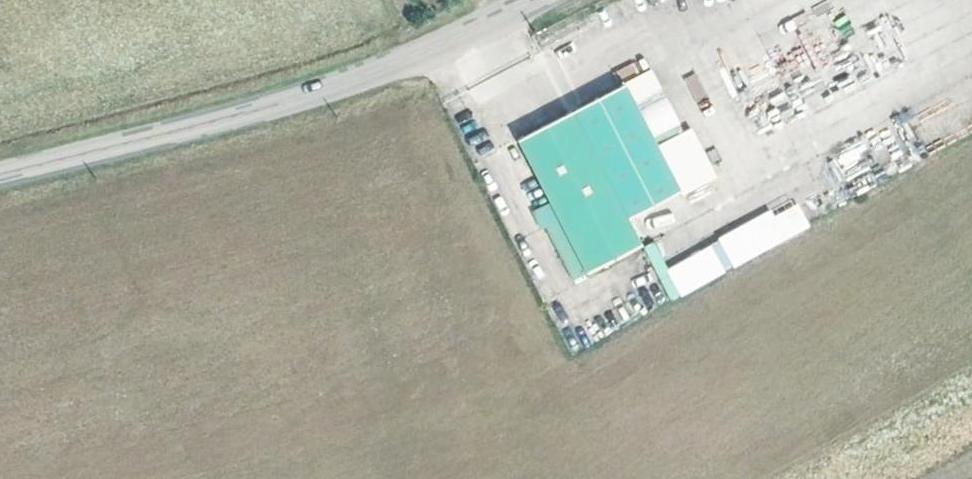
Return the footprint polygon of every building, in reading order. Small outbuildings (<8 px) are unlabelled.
[(693,72),(682,78),(695,102),(707,95),(693,72)] [(678,185),(623,78),(517,132),(584,265),(638,238),(624,212),(678,185)] [(797,200),(666,264),(681,294),(812,230),(797,200)] [(658,241),(646,245),(666,302),(677,298),(658,241)]
